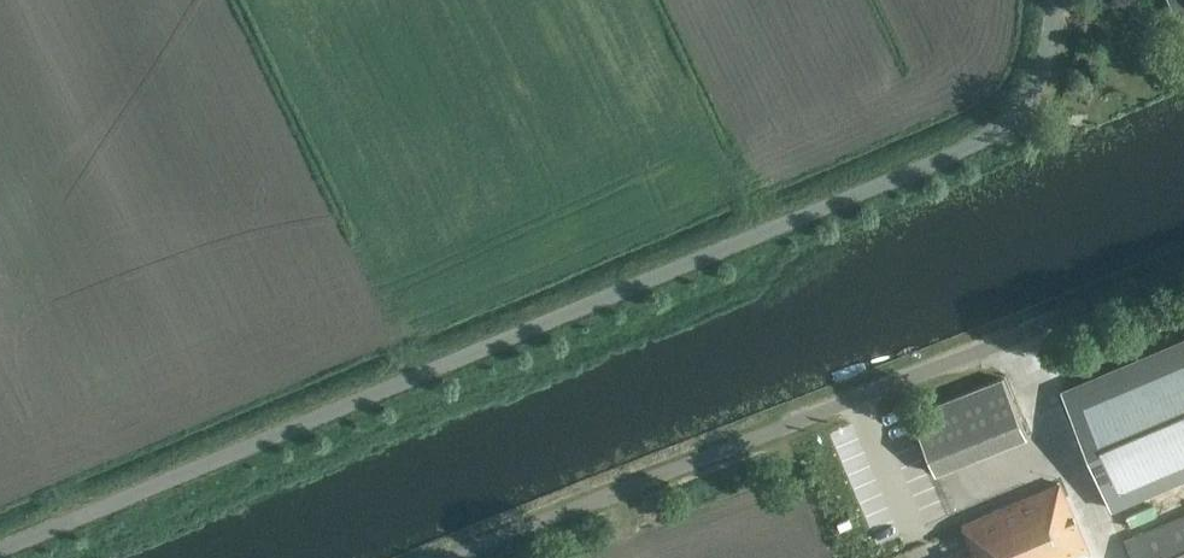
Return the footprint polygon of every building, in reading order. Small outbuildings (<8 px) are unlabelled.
[(1172,6),(1176,12),(1182,14),(1183,14),(1183,0),(1169,0),(1172,6)] [(1111,507),(1183,476),(1183,344),(1063,395),(1111,507)] [(1002,378),(910,413),(933,472),(1025,436),(1002,378)] [(1074,516),(1059,482),(960,524),(972,552),(959,557),(974,557),(1074,516)] [(1111,557),(1183,557),(1183,514),(1106,547),(1111,557)] [(1074,516),(974,557),(1069,557),(1088,550),(1074,516)]
